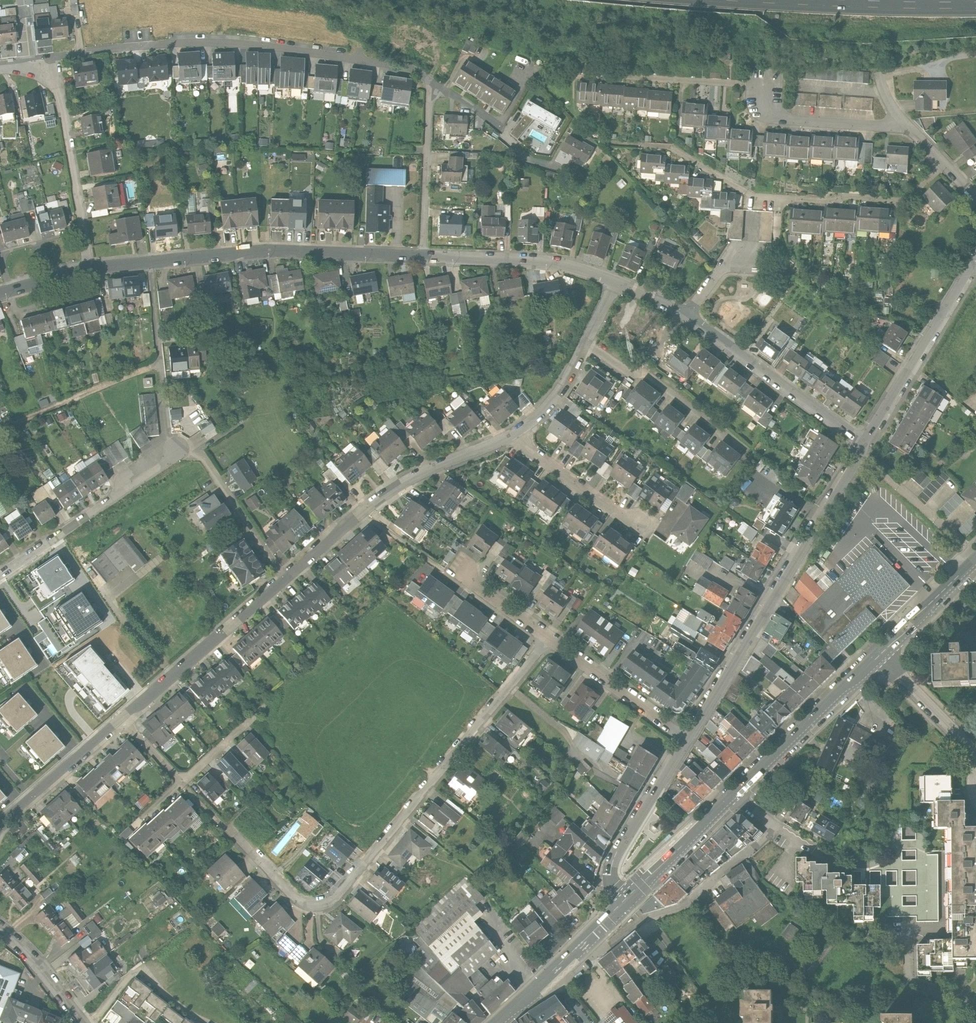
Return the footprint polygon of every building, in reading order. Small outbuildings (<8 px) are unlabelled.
[(19,21),(32,20),(29,0),(17,0),(19,21)] [(72,18),(78,17),(76,0),(70,0),(72,18)] [(16,20),(15,11),(5,12),(6,20),(16,20)] [(66,22),(50,24),(52,41),(68,40),(66,22)] [(36,43),(52,41),(50,24),(34,26),(36,43)] [(0,31),(0,48),(16,47),(14,29),(0,31)] [(467,41),(462,51),(467,54),(468,52),(473,55),(478,45),(473,43),(473,44),(467,41)] [(258,53),(246,53),(246,66),(246,84),(258,84),(258,54),(258,53)] [(199,54),(188,55),(190,82),(201,82),(200,65),(199,54)] [(233,54),(222,55),(223,82),(233,82),(233,79),(233,66),(233,54)] [(269,54),(258,54),(258,84),(258,86),(270,85),(269,68),(269,54)] [(179,83),(190,82),(188,55),(177,55),(178,67),(179,79),(179,83)] [(213,83),(223,82),(222,55),(212,55),(212,67),(213,80),(213,83)] [(166,57),(147,59),(147,63),(149,78),(149,82),(168,80),(166,57)] [(280,89),(290,89),(292,60),(292,58),(281,58),(281,70),(280,89)] [(134,60),(115,62),(118,85),(137,83),(136,79),(135,65),(134,60)] [(302,60),(292,60),(290,89),(301,90),(301,89),(302,72),(302,60)] [(94,62),(72,66),(75,87),(97,83),(94,62)] [(453,84),(478,99),(491,78),(467,62),(453,84)] [(136,79),(149,78),(147,63),(135,65),(136,79)] [(313,93),(324,94),(327,68),(316,67),(315,78),(314,90),(313,93)] [(337,69),(327,68),(324,94),(335,95),(336,80),(337,69)] [(869,85),(870,74),(796,69),(795,81),(869,85)] [(347,98),(357,99),(361,72),(350,71),(349,83),(347,98)] [(301,89),(307,90),(308,78),(309,72),(302,72),(301,89)] [(371,73),(361,72),(357,99),(368,101),(369,98),(370,86),(371,73)] [(516,94),(491,78),(478,99),(502,115),(516,94)] [(380,102),(394,104),(398,81),(384,79),(382,88),(380,99),(380,102)] [(411,83),(398,81),(394,104),(408,106),(411,83)] [(578,103),(589,104),(590,83),(579,82),(578,103)] [(601,84),(590,83),(589,104),(600,105),(601,85),(601,84)] [(946,84),(915,84),(915,104),(917,104),(917,115),(932,115),(932,103),(946,103),(946,84)] [(600,106),(611,107),(613,86),(601,85),(600,105),(600,106)] [(625,87),(613,86),(611,107),(623,108),(625,88),(625,87)] [(623,109),(635,110),(637,89),(625,88),(623,108),(623,109)] [(649,90),(637,89),(635,110),(647,111),(649,91),(649,90)] [(647,112),(659,113),(661,92),(649,91),(647,111),(647,112)] [(673,93),(661,92),(659,113),(671,114),(673,93)] [(40,95),(25,98),(27,110),(29,118),(44,115),(40,95)] [(794,108),(816,108),(816,96),(794,95),(794,108)] [(0,98),(0,117),(14,114),(11,96),(0,98)] [(819,109),(841,110),(842,97),(820,96),(819,109)] [(872,112),(873,100),(846,98),(845,110),(872,112)] [(562,121),(529,102),(523,114),(526,116),(511,135),(518,141),(535,121),(556,132),(562,121)] [(683,126),(695,127),(696,104),(684,103),(683,126)] [(709,104),(696,104),(695,127),(707,128),(708,116),(709,104)] [(15,117),(14,114),(0,117),(0,125),(0,126),(0,128),(2,128),(3,140),(16,139),(16,134),(17,134),(17,122),(17,117),(15,117)] [(100,116),(81,119),(84,137),(103,134),(100,116)] [(706,139),(718,140),(719,117),(708,116),(707,128),(706,139)] [(443,117),(442,134),(464,136),(464,130),(471,131),(472,119),(443,117)] [(731,118),(719,117),(718,140),(729,140),(730,130),(731,118)] [(945,137),(960,157),(963,155),(973,147),(975,145),(975,142),(962,124),(945,137)] [(729,152),(740,153),(742,130),(730,130),(729,140),(729,152)] [(754,131),(742,130),(740,153),(752,154),(753,147),(754,136),(754,131)] [(765,156),(776,157),(778,134),(766,133),(766,137),(765,147),(765,156)] [(789,134),(778,134),(776,157),(788,158),(789,136),(789,134)] [(568,136),(560,150),(569,155),(569,153),(586,163),(594,149),(583,143),(582,144),(568,136)] [(753,147),(765,147),(766,137),(754,136),(753,147)] [(788,159),(799,160),(801,137),(789,136),(788,158),(788,159)] [(811,159),(823,160),(825,137),(813,136),(813,138),(811,159)] [(835,159),(847,160),(849,137),(837,136),(837,138),(835,159)] [(813,138),(801,137),(799,160),(811,160),(811,159),(813,138)] [(837,138),(825,137),(823,160),(835,161),(835,159),(837,138)] [(860,138),(849,137),(847,160),(859,161),(860,143),(860,138)] [(874,144),(860,143),(859,161),(858,163),(873,164),(874,144)] [(888,159),(887,164),(907,165),(909,148),(888,147),(888,159)] [(968,163),(975,157),(975,151),(973,147),(963,155),(968,163)] [(111,152),(88,156),(91,178),(115,174),(111,152)] [(655,181),(664,182),(665,165),(666,157),(643,155),(641,173),(656,174),(655,181)] [(441,164),(440,181),(460,183),(462,157),(448,157),(447,165),(441,164)] [(874,158),(874,170),(887,171),(887,164),(888,159),(874,158)] [(209,171),(207,164),(198,166),(200,174),(209,171)] [(887,171),(887,173),(907,174),(907,165),(887,164),(887,171)] [(679,195),(688,195),(689,179),(690,167),(665,165),(664,182),(680,183),(679,195)] [(367,170),(367,186),(383,186),(405,187),(405,172),(367,170)] [(711,210),(711,209),(712,194),(713,182),(689,179),(688,195),(688,198),(702,199),(701,209),(711,210)] [(721,183),(713,182),(712,194),(721,194),(721,183)] [(938,182),(923,196),(939,213),(954,199),(938,182)] [(93,190),(97,212),(120,208),(116,186),(93,190)] [(382,207),(383,186),(367,186),(365,233),(387,234),(388,222),(390,222),(391,217),(388,217),(388,207),(382,207)] [(721,194),(712,194),(711,209),(721,209),(720,224),(730,224),(731,210),(735,210),(736,195),(721,194)] [(31,197),(19,200),(22,212),(34,209),(31,197)] [(214,199),(207,200),(209,216),(215,215),(214,199)] [(46,204),(49,214),(59,211),(56,201),(46,204)] [(254,201),(237,202),(240,228),(257,227),(254,201)] [(269,229),(287,229),(288,202),(270,201),(269,229)] [(222,230),(240,228),(237,202),(220,204),(222,230)] [(306,202),(288,202),(287,229),(305,230),(306,202)] [(352,230),(353,204),(318,203),(317,229),(352,230)] [(65,219),(70,218),(67,206),(61,207),(65,219)] [(153,207),(154,214),(154,217),(162,216),(161,206),(153,207)] [(494,206),(481,206),(480,236),(503,236),(504,220),(504,219),(493,218),(494,206)] [(857,230),(868,231),(870,208),(859,207),(859,211),(857,230)] [(533,208),(532,222),(538,222),(538,230),(544,230),(545,208),(533,208)] [(823,232),(834,233),(837,209),(825,208),(825,212),(823,232)] [(881,209),(870,208),(868,231),(879,232),(881,209)] [(790,232),(801,233),(803,210),(792,209),(790,232)] [(848,210),(837,209),(834,233),(846,234),(848,210)] [(892,210),(881,209),(879,232),(890,233),(890,230),(891,218),(892,210)] [(59,211),(49,214),(53,230),(66,227),(61,210),(59,211)] [(741,241),(743,211),(735,210),(731,210),(730,224),(730,240),(741,241)] [(814,211),(803,210),(801,233),(812,234),(814,211)] [(859,211),(848,210),(846,234),(857,235),(857,230),(859,211)] [(761,211),(759,242),(771,243),(773,212),(761,211)] [(825,212),(814,211),(812,234),(823,235),(823,232),(825,212)] [(577,213),(574,227),(573,230),(580,232),(583,214),(577,213)] [(41,233),(53,230),(49,214),(37,217),(41,233)] [(145,228),(155,227),(154,217),(154,214),(144,215),(145,228)] [(155,227),(156,237),(176,235),(174,215),(162,216),(154,217),(155,227)] [(188,229),(188,235),(210,233),(208,216),(187,218),(188,229)] [(440,217),(439,235),(460,236),(460,226),(460,217),(450,217),(440,217)] [(109,236),(111,245),(141,240),(137,218),(116,221),(118,234),(109,236)] [(24,220),(12,223),(16,240),(29,237),(24,220)] [(519,221),(519,243),(537,244),(538,230),(538,222),(532,222),(519,221)] [(16,240),(12,223),(0,227),(2,234),(4,243),(16,240)] [(555,223),(550,245),(569,249),(573,230),(574,227),(555,223)] [(609,231),(612,232),(618,234),(620,227),(611,224),(609,231)] [(612,232),(610,238),(608,243),(614,245),(618,234),(612,232)] [(594,233),(587,254),(602,259),(608,243),(610,238),(594,233)] [(662,244),(655,260),(676,270),(683,254),(662,244)] [(627,246),(618,265),(635,273),(644,254),(627,246)] [(246,271),(239,273),(244,299),(261,296),(259,288),(265,287),(268,287),(266,276),(264,268),(252,270),(252,268),(246,269),(246,271)] [(277,273),(277,275),(280,293),(292,290),(304,288),(300,269),(288,272),(288,271),(277,273)] [(338,271),(314,275),(317,293),(341,289),(338,271)] [(374,273),(349,278),(353,295),(377,291),(374,273)] [(226,274),(203,278),(207,296),(230,291),(226,274)] [(411,274),(387,279),(390,297),(406,294),(406,295),(414,293),(411,274)] [(267,295),(274,294),(271,276),(271,275),(266,276),(268,287),(265,287),(267,295)] [(277,275),(271,276),(274,294),(280,293),(277,275)] [(192,276),(168,280),(170,290),(171,298),(196,293),(192,276)] [(137,277),(122,278),(124,298),(139,297),(137,277)] [(446,277),(422,281),(426,300),(434,299),(434,297),(449,294),(446,277)] [(461,282),(463,292),(465,299),(489,295),(486,277),(461,282)] [(109,300),(124,298),(122,278),(107,280),(109,300)] [(521,279),(497,284),(501,302),(525,298),(521,279)] [(536,296),(538,303),(553,300),(554,303),(561,301),(558,282),(534,287),(536,296)] [(173,307),(171,298),(170,290),(158,292),(160,310),(173,307)] [(450,294),(452,305),(459,304),(457,293),(450,294)] [(150,306),(148,294),(141,295),(143,307),(150,306)] [(344,297),(335,298),(336,310),(345,309),(344,297)] [(101,300),(93,302),(97,320),(99,325),(106,324),(104,315),(101,300)] [(93,302),(78,306),(83,323),(97,320),(93,302)] [(461,312),(459,304),(452,305),(454,314),(461,312)] [(68,327),(83,323),(78,306),(64,310),(68,327)] [(54,331),(68,327),(64,310),(49,314),(54,331)] [(111,313),(104,315),(106,324),(106,327),(114,326),(111,313)] [(49,314),(35,317),(39,335),(54,331),(49,314)] [(25,339),(39,335),(35,317),(20,321),(24,335),(25,339)] [(99,325),(97,320),(83,323),(86,335),(100,331),(99,325)] [(893,325),(881,344),(896,353),(908,335),(893,325)] [(770,336),(771,337),(778,341),(783,334),(776,329),(775,330),(770,336)] [(795,342),(783,334),(778,341),(785,346),(780,353),(782,355),(784,352),(786,354),(790,348),(795,342)] [(28,352),(28,349),(25,339),(24,335),(13,339),(20,355),(28,352)] [(42,345),(39,335),(25,339),(28,349),(42,345)] [(767,342),(761,350),(775,360),(780,353),(785,346),(778,341),(771,337),(767,342)] [(755,346),(761,350),(767,342),(762,338),(755,346)] [(197,344),(187,345),(189,369),(199,368),(198,360),(197,344)] [(205,344),(197,344),(198,360),(207,359),(205,344)] [(179,370),(189,369),(187,345),(177,346),(179,370)] [(688,379),(695,369),(690,366),(694,360),(679,348),(667,363),(688,379)] [(703,348),(694,360),(690,366),(695,369),(708,379),(721,362),(703,348)] [(797,354),(790,348),(786,354),(783,358),(790,363),(797,354)] [(873,360),(883,367),(890,357),(880,350),(873,360)] [(787,368),(801,379),(812,364),(797,354),(790,363),(787,368)] [(726,366),(721,362),(708,379),(713,383),(726,366)] [(607,387),(613,392),(620,382),(594,364),(590,370),(610,384),(607,387)] [(801,379),(814,388),(825,373),(812,364),(801,379)] [(590,370),(576,390),(596,404),(607,387),(610,384),(590,370)] [(731,370),(720,384),(735,396),(738,392),(746,382),(731,370)] [(814,388),(827,397),(838,383),(825,373),(814,388)] [(152,387),(152,379),(143,379),(144,388),(152,387)] [(932,380),(927,389),(943,399),(947,392),(932,380)] [(755,389),(746,382),(738,392),(748,400),(755,389)] [(633,394),(627,402),(647,417),(654,408),(662,398),(642,383),(633,394)] [(851,392),(838,383),(827,397),(840,407),(851,392)] [(924,387),(917,399),(936,410),(943,399),(927,389),(924,387)] [(854,388),(851,392),(840,407),(854,417),(868,398),(854,388)] [(502,389),(493,397),(508,415),(518,407),(513,402),(502,389)] [(773,403),(755,389),(748,400),(744,404),(762,418),(766,411),(773,403)] [(622,399),(627,402),(633,394),(628,391),(622,399)] [(513,402),(518,407),(521,410),(531,402),(523,393),(513,402)] [(155,396),(138,397),(141,427),(143,427),(143,433),(147,433),(147,438),(159,437),(155,396)] [(499,424),(508,415),(493,397),(484,405),(483,406),(490,414),(499,424)] [(465,401),(466,402),(472,409),(476,406),(468,398),(465,401)] [(917,399),(910,410),(929,421),(936,410),(917,399)] [(975,417),(975,407),(967,400),(962,405),(975,417)] [(466,402),(457,410),(472,428),(482,420),(472,409),(466,402)] [(486,418),(490,414),(483,406),(484,405),(482,402),(476,407),(486,418)] [(575,420),(582,410),(573,403),(566,413),(575,420)] [(655,424),(664,431),(678,412),(669,406),(662,415),(655,424)] [(647,417),(651,421),(658,412),(654,408),(647,417)] [(462,437),(472,428),(457,410),(448,418),(447,419),(454,427),(462,437)] [(548,429),(561,438),(575,420),(566,413),(562,410),(548,429)] [(910,410),(903,421),(922,433),(929,421),(910,410)] [(773,416),(766,411),(762,418),(758,422),(766,428),(768,424),(771,419),(773,416)] [(662,415),(658,412),(651,421),(655,424),(662,415)] [(687,419),(678,412),(664,431),(673,437),(680,428),(687,419)] [(54,418),(56,422),(66,418),(63,413),(54,418)] [(426,413),(416,421),(431,439),(441,431),(436,425),(426,413)] [(49,416),(45,418),(48,425),(53,423),(49,416)] [(446,416),(441,421),(450,431),(454,427),(447,419),(448,418),(446,416)] [(219,433),(209,418),(198,426),(208,440),(219,433)] [(385,423),(387,426),(389,431),(390,430),(395,426),(396,425),(390,418),(385,423)] [(585,427),(575,420),(561,438),(571,446),(576,440),(585,427)] [(396,425),(395,426),(406,439),(411,435),(406,430),(407,429),(401,421),(396,425)] [(422,448),(431,439),(416,421),(407,429),(406,430),(411,435),(422,448)] [(444,435),(450,431),(441,421),(436,425),(441,431),(444,435)] [(903,421),(896,433),(915,444),(922,433),(903,421)] [(680,443),(689,450),(703,432),(694,425),(688,434),(680,443)] [(401,443),(406,439),(395,426),(390,430),(401,443)] [(673,437),(677,440),(684,431),(680,428),(673,437)] [(140,429),(129,436),(136,445),(142,453),(152,445),(147,438),(143,433),(140,429)] [(389,431),(381,438),(396,457),(406,448),(401,443),(390,430),(389,431)] [(803,447),(809,451),(819,435),(810,430),(806,437),(808,439),(803,447)] [(688,434),(684,431),(677,440),(680,443),(688,434)] [(712,439),(703,432),(689,450),(698,457),(705,448),(712,439)] [(908,455),(915,444),(896,433),(890,444),(908,455)] [(582,454),(591,461),(605,441),(596,435),(586,448),(582,454)] [(819,435),(809,451),(828,462),(837,446),(819,435)] [(387,465),(396,457),(381,438),(371,446),(375,451),(380,457),(387,465)] [(568,451),(573,454),(580,444),(576,440),(571,446),(568,451)] [(105,455),(96,462),(103,473),(128,456),(118,441),(103,451),(105,455)] [(614,448),(605,441),(591,461),(600,467),(605,461),(614,448)] [(713,454),(706,463),(723,476),(738,456),(721,443),(713,454)] [(586,448),(580,444),(573,454),(578,458),(582,454),(586,448)] [(354,447),(344,456),(360,475),(370,466),(365,460),(354,447)] [(698,457),(702,460),(709,451),(705,448),(698,457)] [(370,466),(380,457),(375,451),(365,460),(370,466)] [(713,454),(709,451),(702,460),(706,463),(713,454)] [(801,464),(804,466),(820,475),(828,462),(809,451),(801,464)] [(510,459),(505,455),(494,470),(499,473),(510,459)] [(611,474),(620,481),(634,462),(625,455),(615,469),(611,474)] [(350,483),(360,475),(344,456),(334,465),(338,470),(350,483)] [(499,477),(509,485),(523,465),(513,458),(499,477)] [(761,459),(754,468),(759,472),(767,463),(761,459)] [(245,460),(229,471),(242,491),(258,481),(245,460)] [(329,469),(334,474),(338,470),(334,465),(331,461),(326,465),(329,469)] [(597,472),(602,475),(610,465),(605,461),(600,467),(597,472)] [(96,462),(87,468),(99,486),(108,480),(103,473),(96,462)] [(643,469),(634,462),(620,481),(629,488),(633,482),(643,469)] [(907,473),(924,489),(932,481),(915,464),(907,473)] [(533,473),(523,465),(509,485),(519,492),(530,477),(533,473)] [(615,469),(610,465),(602,475),(607,479),(611,474),(615,469)] [(812,487),(820,475),(804,466),(797,478),(812,487)] [(91,492),(99,486),(87,468),(78,473),(91,492)] [(330,482),(331,483),(337,478),(334,474),(329,469),(323,474),(330,482)] [(919,496),(927,503),(950,477),(942,470),(932,481),(924,489),(919,496)] [(82,497),(91,492),(78,473),(70,479),(82,497)] [(447,476),(444,481),(463,495),(467,490),(447,476)] [(639,495),(649,503),(664,483),(654,476),(644,490),(639,495)] [(535,481),(530,477),(519,492),(524,496),(525,494),(535,481)] [(74,503),(82,497),(70,479),(62,485),(74,503)] [(442,480),(436,490),(456,504),(463,495),(444,481),(442,480)] [(530,499),(541,508),(555,488),(544,480),(540,485),(530,498),(530,499)] [(696,488),(685,480),(680,489),(676,496),(685,503),(696,488)] [(540,485),(535,481),(525,494),(530,498),(540,485)] [(330,482),(318,492),(332,509),(345,498),(331,483),(330,482)] [(625,493),(630,497),(638,486),(633,482),(629,488),(625,493)] [(47,504),(57,498),(52,491),(47,483),(31,494),(38,505),(45,501),(47,504)] [(672,489),(664,483),(649,503),(658,509),(667,497),(672,489)] [(802,494),(806,489),(797,483),(793,488),(802,494)] [(963,496),(975,509),(975,483),(963,496)] [(64,509),(74,503),(62,485),(52,491),(57,498),(64,509)] [(672,489),(667,497),(672,501),(676,496),(680,489),(675,485),(672,489)] [(644,490),(638,486),(630,497),(636,500),(639,495),(644,490)] [(319,521),(332,509),(318,492),(314,488),(301,500),(307,507),(319,521)] [(566,497),(555,488),(541,508),(552,516),(559,506),(566,497)] [(450,514),(456,504),(436,490),(429,499),(436,504),(450,514)] [(940,510),(947,517),(964,501),(957,493),(940,510)] [(433,509),(436,504),(429,499),(422,494),(419,499),(433,509)] [(261,504),(255,495),(246,501),(252,511),(261,504)] [(216,497),(199,508),(207,519),(200,523),(207,534),(230,518),(216,497)] [(559,506),(563,509),(570,500),(566,497),(559,506)] [(782,498),(765,526),(781,536),(799,508),(782,498)] [(409,500),(401,511),(421,525),(429,514),(409,500)] [(574,502),(570,500),(563,509),(567,512),(574,502)] [(38,505),(31,510),(41,525),(54,516),(47,504),(45,501),(38,505)] [(563,524),(573,531),(587,512),(577,504),(563,524)] [(16,509),(22,517),(26,523),(31,520),(22,505),(16,509)] [(689,506),(671,532),(689,545),(708,519),(689,506)] [(314,524),(319,521),(307,507),(302,511),(314,524)] [(294,509),(280,521),(297,541),(311,528),(294,509)] [(413,536),(421,525),(401,511),(393,522),(405,530),(413,536)] [(598,520),(587,512),(573,531),(584,539),(585,537),(598,520)] [(966,537),(975,527),(975,515),(975,514),(958,530),(966,537)] [(22,517),(8,525),(18,541),(32,532),(26,523),(22,517)] [(401,536),(405,530),(393,522),(391,520),(387,526),(401,536)] [(585,537),(590,540),(594,534),(602,523),(598,520),(585,537)] [(283,553),(297,541),(280,521),(266,533),(270,537),(280,549),(283,553)] [(738,530),(743,534),(749,526),(743,522),(738,530)] [(481,524),(466,544),(482,557),(487,550),(494,540),(497,536),(481,524)] [(752,541),(758,532),(749,526),(743,534),(742,535),(752,541)] [(594,546),(607,556),(621,537),(608,527),(600,538),(594,546)] [(368,528),(358,537),(376,558),(386,549),(368,528)] [(380,535),(392,544),(395,540),(383,531),(380,535)] [(600,538),(594,534),(590,540),(586,545),(592,549),(594,546),(600,538)] [(95,560),(91,564),(106,582),(128,564),(135,572),(147,563),(125,535),(95,560)] [(870,540),(874,544),(878,548),(882,545),(874,536),(870,540)] [(274,554),(280,549),(270,537),(265,541),(274,554)] [(358,537),(348,546),(366,567),(376,558),(358,537)] [(634,546),(621,537),(607,556),(620,565),(634,546)] [(497,542),(503,547),(506,543),(500,538),(497,542)] [(222,554),(231,569),(253,554),(244,540),(222,554)] [(497,542),(494,540),(487,550),(496,556),(497,555),(503,547),(497,542)] [(213,541),(206,546),(210,551),(217,547),(213,541)] [(511,546),(506,543),(503,547),(497,555),(502,558),(511,546)] [(760,543),(751,557),(766,567),(775,552),(760,543)] [(801,616),(828,645),(867,608),(877,618),(910,586),(891,566),(893,564),(878,548),(874,544),(825,593),(801,616)] [(355,576),(366,567),(348,546),(337,555),(339,557),(355,576)] [(690,559),(707,570),(713,560),(697,549),(690,559)] [(442,560),(447,564),(454,554),(449,551),(442,560)] [(266,573),(253,554),(231,569),(243,588),(250,583),(266,573)] [(61,590),(74,581),(67,571),(68,570),(65,565),(64,566),(57,556),(31,573),(47,599),(61,590)] [(722,567),(729,571),(735,563),(725,556),(718,565),(722,567)] [(339,557),(325,568),(341,587),(355,576),(339,557)] [(757,582),(766,567),(751,557),(741,573),(757,582)] [(504,559),(495,573),(510,583),(520,570),(504,559)] [(523,564),(520,570),(510,583),(509,585),(526,597),(536,581),(540,576),(523,564)] [(545,569),(540,576),(536,581),(543,586),(551,574),(545,569)] [(793,607),(801,616),(825,593),(805,572),(795,588),(801,594),(793,607)] [(47,599),(31,573),(11,586),(22,602),(30,597),(39,612),(64,595),(61,590),(47,599)] [(557,578),(551,574),(543,586),(541,589),(546,593),(552,585),(557,578)] [(440,585),(428,577),(414,596),(426,605),(440,585)] [(693,592),(703,598),(712,583),(702,577),(693,592)] [(320,579),(316,583),(323,591),(327,587),(320,579)] [(254,590),(250,583),(243,588),(240,590),(245,596),(254,590)] [(316,583),(304,593),(318,610),(319,610),(331,600),(323,591),(316,583)] [(728,593),(712,583),(703,598),(720,608),(722,603),(728,593)] [(453,595),(440,585),(426,605),(439,614),(453,595)] [(538,605),(547,611),(561,592),(552,585),(546,593),(538,605)] [(741,587),(734,598),(750,608),(757,597),(741,587)] [(91,606),(81,591),(68,600),(54,609),(56,611),(55,612),(73,639),(74,638),(75,641),(102,623),(94,611),(95,611),(92,605),(91,606)] [(307,620),(318,610),(304,593),(303,592),(291,602),(306,619),(307,620)] [(570,599),(561,592),(547,611),(557,618),(565,606),(570,599)] [(64,595),(39,612),(44,619),(38,623),(57,653),(75,641),(74,638),(73,639),(55,612),(56,611),(54,609),(68,600),(64,595)] [(565,606),(569,609),(571,607),(577,598),(573,595),(570,599),(565,606)] [(577,598),(571,607),(576,610),(582,602),(577,598)] [(742,621),(750,608),(734,598),(730,605),(726,611),(742,621)] [(294,629),(306,619),(291,602),(290,601),(278,611),(283,617),(291,626),(294,629)] [(449,622),(462,631),(476,611),(463,602),(449,622)] [(725,604),(722,603),(720,608),(726,611),(730,605),(726,602),(725,604)] [(829,665),(877,618),(867,608),(828,645),(818,654),(821,657),(829,665)] [(696,617),(698,618),(715,628),(718,623),(715,621),(714,617),(701,609),(696,617)] [(590,610),(574,632),(606,656),(622,634),(590,610)] [(11,627),(0,611),(0,634),(11,627)] [(488,620),(476,611),(462,631),(474,639),(488,620)] [(731,638),(742,621),(726,611),(718,623),(715,628),(731,638)] [(791,623),(775,614),(765,631),(774,636),(780,641),(791,623)] [(273,615),(268,620),(277,630),(282,625),(279,621),(273,615)] [(283,617),(279,621),(282,625),(286,630),(291,626),(283,617)] [(712,633),(715,628),(698,618),(695,623),(712,633)] [(267,619),(256,628),(271,646),(282,636),(277,630),(268,620),(267,619)] [(673,625),(669,631),(691,645),(695,639),(673,625)] [(485,645),(497,654),(511,635),(499,626),(485,645)] [(259,656),(271,646),(256,628),(244,638),(259,656)] [(723,651),(731,638),(715,628),(712,633),(707,641),(723,651)] [(524,644),(511,635),(497,654),(510,663),(524,644)] [(774,636),(769,644),(778,650),(779,651),(786,645),(780,641),(774,636)] [(248,666),(259,656),(244,638),(233,648),(236,653),(246,664),(248,666)] [(0,651),(0,668),(11,684),(38,667),(19,639),(0,651)] [(671,649),(692,662),(711,674),(718,659),(701,648),(697,655),(676,641),(671,649)] [(762,653),(765,655),(770,660),(778,650),(769,644),(762,653)] [(89,646),(54,670),(97,719),(129,692),(114,674),(111,677),(107,672),(102,666),(103,665),(105,664),(89,646)] [(802,653),(797,647),(790,653),(794,657),(795,656),(797,658),(802,653)] [(934,689),(975,687),(975,658),(961,658),(961,648),(951,648),(951,656),(954,656),(954,659),(933,659),(934,689)] [(635,651),(623,668),(656,692),(664,680),(668,675),(635,651)] [(236,653),(231,657),(241,668),(246,664),(236,653)] [(761,664),(770,672),(790,688),(795,683),(794,679),(770,660),(765,655),(760,662),(761,664)] [(795,661),(799,665),(804,659),(800,655),(795,661)] [(752,679),(761,664),(760,662),(752,656),(742,671),(752,679)] [(236,672),(241,668),(231,657),(227,661),(236,672)] [(821,657),(806,673),(819,686),(834,671),(829,665),(821,657)] [(548,659),(531,684),(555,701),(563,688),(561,687),(569,674),(548,659)] [(227,661),(216,670),(230,686),(231,688),(242,678),(236,672),(227,661)] [(692,662),(675,685),(693,698),(711,674),(692,662)] [(215,669),(202,679),(217,696),(217,697),(230,686),(216,670),(215,669)] [(787,691),(790,688),(770,672),(765,677),(782,691),(785,689),(787,691)] [(795,683),(790,688),(804,701),(819,686),(806,673),(795,683)] [(746,681),(738,675),(729,689),(737,695),(746,681)] [(205,706),(217,696),(202,679),(202,678),(190,689),(199,700),(205,706)] [(684,711),(693,698),(675,685),(674,687),(664,680),(656,692),(652,697),(672,711),(675,713),(677,714),(680,714),(682,713),(684,711)] [(581,684),(564,707),(581,720),(590,708),(598,696),(581,684)] [(790,714),(804,701),(790,688),(787,691),(777,701),(790,714)] [(190,689),(185,693),(195,704),(199,700),(190,689)] [(0,709),(0,722),(13,737),(37,716),(17,693),(0,709)] [(191,707),(195,704),(185,693),(181,696),(191,707)] [(179,694),(167,704),(182,722),(194,711),(191,707),(181,696),(179,694)] [(777,701),(764,714),(777,726),(790,714),(777,701)] [(615,714),(619,716),(624,709),(620,706),(616,703),(611,711),(615,713),(615,714)] [(170,732),(182,722),(167,704),(155,714),(170,732)] [(595,712),(590,708),(581,720),(586,723),(595,712)] [(508,711),(495,726),(508,737),(518,745),(531,730),(508,711)] [(706,727),(713,734),(720,725),(725,719),(716,711),(706,727)] [(730,713),(725,719),(740,734),(746,728),(730,713)] [(173,736),(170,732),(155,714),(143,725),(147,730),(157,741),(161,746),(173,736)] [(758,716),(750,724),(765,739),(777,726),(764,714),(760,718),(758,716)] [(605,751),(613,756),(617,748),(629,727),(611,717),(604,730),(595,724),(587,738),(605,751)] [(839,717),(818,765),(832,772),(848,737),(853,725),(839,717)] [(740,734),(725,719),(720,725),(734,739),(738,738),(741,735),(740,734)] [(755,749),(765,739),(750,724),(746,728),(740,734),(741,735),(755,749)] [(45,725),(21,746),(41,769),(65,748),(45,725)] [(889,745),(853,725),(848,737),(883,756),(889,745)] [(155,743),(157,741),(147,730),(142,733),(152,745),(155,743)] [(598,762),(600,758),(605,751),(587,738),(579,733),(573,742),(584,749),(582,751),(598,762)] [(250,734),(237,746),(249,758),(256,766),(269,754),(262,746),(250,734)] [(487,735),(479,745),(502,764),(510,755),(499,745),(487,735)] [(738,738),(728,748),(742,762),(755,749),(741,735),(738,738)] [(508,737),(504,742),(514,750),(518,745),(508,737)] [(510,755),(514,750),(504,742),(503,740),(499,745),(510,755)] [(145,760),(127,741),(120,748),(122,749),(112,758),(126,773),(128,775),(145,760)] [(703,753),(707,750),(699,741),(695,745),(703,753)] [(265,743),(262,746),(269,754),(273,751),(265,743)] [(712,744),(707,750),(717,759),(722,754),(712,744)] [(628,755),(617,748),(613,756),(628,767),(631,762),(626,758),(628,755)] [(639,748),(631,762),(628,767),(646,780),(658,760),(639,748)] [(731,772),(742,762),(728,748),(722,754),(717,759),(731,772)] [(712,764),(717,759),(707,750),(703,753),(702,755),(712,764)] [(600,758),(609,764),(613,756),(605,751),(600,758)] [(248,773),(230,753),(217,765),(235,784),(248,773)] [(104,762),(95,771),(111,788),(126,773),(112,758),(109,754),(103,761),(104,762)] [(628,767),(613,756),(609,764),(624,774),(628,767)] [(252,770),(256,766),(249,758),(244,761),(252,770)] [(721,781),(731,772),(717,759),(712,764),(708,768),(721,781)] [(583,776),(591,768),(583,760),(575,768),(583,776)] [(694,763),(688,768),(698,777),(704,772),(694,763)] [(619,782),(622,784),(638,793),(646,780),(628,767),(624,774),(619,782)] [(461,795),(469,802),(481,787),(490,794),(494,788),(468,768),(464,774),(460,771),(449,785),(457,792),(456,794),(460,797),(461,795)] [(691,784),(698,777),(688,768),(681,775),(691,784)] [(711,791),(721,781),(708,768),(704,772),(698,777),(711,791)] [(95,802),(111,788),(95,771),(94,769),(83,780),(81,778),(76,783),(78,784),(89,796),(95,802)] [(196,785),(213,803),(224,792),(208,775),(196,785)] [(952,776),(925,777),(925,803),(939,803),(952,803),(952,776)] [(701,801),(711,791),(698,777),(691,784),(687,788),(700,800),(701,801)] [(83,801),(89,796),(78,784),(72,789),(83,801)] [(626,815),(638,793),(622,784),(610,805),(626,815)] [(577,801),(588,811),(596,802),(601,808),(605,801),(592,786),(577,801)] [(687,813),(700,800),(687,788),(674,801),(687,813)] [(65,791),(53,802),(69,820),(81,810),(65,791)] [(150,800),(145,795),(135,805),(139,809),(150,800)] [(181,799),(165,814),(178,828),(183,833),(199,818),(181,799)] [(432,803),(418,821),(438,837),(439,835),(437,834),(449,819),(454,824),(463,813),(447,800),(440,809),(432,803)] [(611,840),(626,815),(610,805),(605,801),(601,808),(593,823),(611,840)] [(57,831),(69,820),(53,802),(41,812),(57,831)] [(801,803),(791,818),(802,825),(805,819),(811,810),(801,803)] [(953,829),(966,829),(966,803),(952,803),(939,803),(939,830),(953,829)] [(296,809),(292,805),(284,812),(288,817),(296,809)] [(547,817),(556,826),(564,816),(555,808),(547,817)] [(833,826),(811,810),(805,819),(827,835),(833,826)] [(162,843),(178,828),(165,814),(163,812),(147,827),(162,843)] [(318,824),(305,813),(300,819),(306,823),(297,833),(305,840),(310,833),(318,824)] [(736,817),(725,827),(739,841),(746,834),(752,839),(758,831),(741,817),(736,817)] [(591,821),(581,832),(591,840),(605,852),(611,840),(593,823),(591,821)] [(100,825),(105,831),(109,829),(103,822),(100,825)] [(565,834),(556,845),(566,853),(574,843),(582,850),(591,840),(581,832),(570,823),(562,831),(565,834)] [(323,828),(318,824),(310,833),(315,837),(323,828)] [(147,857),(162,843),(147,827),(145,825),(129,840),(139,851),(140,850),(147,857)] [(725,827),(711,841),(724,853),(732,846),(734,844),(735,845),(739,841),(725,827)] [(133,833),(128,828),(119,836),(124,841),(133,833)] [(975,856),(975,829),(966,829),(953,829),(953,856),(975,856)] [(410,830),(389,857),(393,861),(402,868),(413,855),(420,861),(430,848),(431,847),(424,841),(410,830)] [(518,850),(528,838),(521,832),(511,844),(518,850)] [(427,837),(424,841),(431,847),(430,848),(433,850),(438,845),(427,837)] [(352,851),(336,839),(324,853),(340,866),(352,851)] [(49,840),(45,843),(54,854),(62,848),(59,844),(55,847),(49,840)] [(605,852),(591,840),(582,850),(598,866),(605,852)] [(711,841),(701,850),(714,863),(724,853),(711,841)] [(29,854),(20,845),(10,855),(19,864),(29,854)] [(542,864),(567,885),(578,875),(562,860),(566,853),(556,845),(542,864)] [(710,867),(714,863),(701,850),(691,860),(704,873),(710,867)] [(903,850),(903,858),(913,858),(913,850),(903,850)] [(234,888),(238,884),(245,878),(240,873),(224,855),(206,872),(223,890),(229,884),(234,888)] [(954,882),(975,882),(975,856),(953,856),(954,882)] [(803,884),(803,893),(822,893),(822,880),(827,880),(827,876),(827,866),(816,866),(816,864),(806,864),(806,859),(796,859),(796,884),(803,884)] [(691,860),(681,870),(692,882),(698,877),(699,878),(704,873),(691,860)] [(315,865),(310,861),(298,875),(303,880),(303,881),(308,885),(309,884),(314,889),(326,874),(315,865)] [(319,861),(315,865),(326,874),(329,877),(333,872),(319,861)] [(394,877),(402,868),(393,861),(386,870),(394,877)] [(748,861),(742,865),(750,877),(756,885),(762,881),(748,861)] [(33,871),(26,863),(20,868),(36,886),(42,881),(36,874),(33,871)] [(714,872),(720,868),(714,863),(710,867),(714,872)] [(742,865),(726,876),(734,888),(736,891),(744,886),(742,883),(750,877),(742,865)] [(375,873),(367,882),(376,889),(389,900),(390,901),(404,885),(394,877),(386,870),(383,868),(378,875),(375,873)] [(886,869),(886,884),(898,885),(898,870),(886,869)] [(687,887),(692,882),(681,870),(671,880),(684,894),(689,889),(687,887)] [(0,876),(0,891),(6,898),(8,896),(13,892),(12,892),(19,886),(6,871),(0,876)] [(914,881),(914,872),(904,872),(904,880),(914,881)] [(567,885),(569,887),(583,904),(595,891),(578,875),(567,885)] [(827,893),(827,902),(847,902),(847,907),(852,907),(852,887),(852,878),(845,878),(845,875),(827,876),(827,880),(822,880),(822,893),(827,893)] [(233,899),(251,917),(264,904),(260,900),(266,895),(247,876),(245,878),(238,884),(243,889),(233,899)] [(720,880),(728,892),(734,888),(726,876),(720,880)] [(464,997),(474,987),(467,980),(478,971),(498,953),(474,923),(483,915),(475,906),(485,899),(465,877),(411,927),(425,942),(417,951),(412,945),(405,952),(418,965),(458,1004),(462,1008),(469,1001),(464,997)] [(756,885),(750,877),(742,883),(744,886),(736,891),(742,899),(724,913),(734,926),(736,929),(770,904),(756,885)] [(671,880),(653,898),(663,909),(676,906),(686,896),(684,894),(671,880)] [(975,909),(975,882),(954,882),(954,909),(975,909)] [(20,884),(19,886),(12,892),(13,892),(8,896),(21,911),(34,899),(20,884)] [(560,892),(558,894),(556,895),(558,897),(552,903),(565,919),(583,904),(569,887),(562,894),(560,892)] [(881,909),(881,887),(852,887),(852,907),(854,907),(854,918),(874,918),(874,909),(881,909)] [(44,900),(45,899),(53,893),(49,888),(40,895),(44,900)] [(728,892),(716,901),(724,913),(742,899),(736,891),(734,888),(728,892)] [(372,894),(378,899),(385,904),(389,900),(376,889),(372,894)] [(559,924),(565,919),(552,903),(558,897),(556,895),(558,894),(554,890),(540,901),(542,904),(559,924)] [(360,891),(348,906),(370,923),(381,909),(374,903),(360,891)] [(54,892),(53,893),(45,899),(49,904),(58,897),(54,892)] [(154,899),(160,906),(166,901),(160,894),(154,899)] [(916,904),(915,895),(902,896),(903,905),(916,904)] [(642,916),(663,909),(653,898),(639,912),(642,916)] [(387,906),(385,904),(378,899),(374,903),(381,909),(384,911),(387,906)] [(70,900),(65,904),(72,914),(79,923),(85,919),(70,900)] [(726,932),(734,926),(724,913),(716,901),(708,907),(726,932)] [(269,909),(264,904),(251,917),(270,938),(281,927),(285,931),(294,924),(275,903),(269,909)] [(533,912),(535,913),(543,924),(540,927),(546,935),(559,924),(542,904),(533,912)] [(48,933),(49,931),(62,922),(50,906),(36,917),(48,933)] [(954,935),(975,935),(975,909),(954,909),(954,935)] [(511,925),(520,936),(536,923),(540,927),(543,924),(535,913),(525,922),(521,917),(511,925)] [(70,930),(79,923),(72,914),(63,921),(70,930)] [(93,918),(97,924),(102,921),(97,915),(93,918)] [(341,915),(324,935),(337,946),(344,939),(351,945),(362,932),(341,915)] [(63,921),(62,922),(49,931),(61,947),(75,937),(70,930),(63,921)] [(102,933),(92,921),(82,929),(92,941),(102,933)] [(546,935),(540,927),(536,923),(520,936),(532,950),(548,937),(546,935)] [(225,931),(218,924),(211,931),(218,938),(225,931)] [(803,934),(790,924),(782,935),(795,945),(803,934)] [(637,933),(626,942),(637,957),(652,976),(658,971),(648,957),(646,958),(643,954),(650,949),(644,941),(637,933)] [(113,943),(116,947),(131,936),(129,934),(119,941),(118,940),(113,943)] [(653,934),(644,941),(650,949),(651,950),(660,942),(653,934)] [(284,935),(276,944),(301,966),(311,955),(300,946),(298,948),(284,935)] [(954,942),(944,942),(944,969),(955,969),(954,963),(975,962),(975,935),(954,935),(954,942)] [(95,964),(104,957),(107,955),(97,942),(83,953),(81,950),(68,960),(81,975),(82,974),(95,964)] [(626,942),(612,953),(623,968),(637,957),(626,942)] [(931,942),(931,947),(918,947),(918,973),(932,973),(931,970),(944,969),(944,942),(931,942)] [(314,952),(311,955),(301,966),(299,969),(317,985),(333,968),(314,952)] [(617,973),(623,968),(612,953),(600,962),(612,977),(617,973)] [(115,965),(107,955),(104,957),(112,967),(115,965)] [(543,964),(536,956),(526,965),(533,973),(543,964)] [(107,979),(95,964),(82,974),(94,989),(107,979)] [(458,1004),(418,965),(393,995),(430,1022),(442,1022),(443,1021),(431,1012),(438,1002),(451,1012),(458,1004)] [(660,972),(658,971),(652,976),(659,984),(673,973),(668,966),(660,972)] [(9,1000),(19,975),(0,967),(0,1022),(9,1000)] [(652,1005),(623,968),(617,973),(627,986),(624,988),(630,996),(628,997),(633,1005),(636,1003),(646,1016),(655,1009),(652,1005)] [(345,970),(330,983),(338,991),(352,977),(345,970)] [(477,991),(478,992),(490,983),(478,971),(467,980),(474,987),(477,991)] [(496,976),(492,981),(495,984),(500,980),(496,976)] [(151,992),(134,979),(127,988),(138,997),(127,1011),(133,1016),(143,1003),(151,993),(151,992)] [(478,992),(485,1000),(503,984),(500,980),(495,984),(492,981),(490,983),(478,992)] [(507,980),(503,984),(485,1000),(480,1004),(489,1015),(516,991),(507,980)] [(745,1022),(772,1022),(772,1009),(772,992),(745,992),(745,1022)] [(151,993),(143,1003),(154,1011),(145,1022),(155,1022),(160,1017),(167,1008),(168,1006),(151,993)] [(264,998),(261,995),(256,1000),(259,1003),(264,998)] [(556,1014),(561,1020),(563,1018),(568,1014),(556,997),(530,1014),(535,1022),(543,1022),(546,1021),(556,1014)] [(32,1022),(37,1022),(42,1013),(9,1000),(0,1022),(2,1022),(14,1022),(16,1017),(32,1022)] [(454,1015),(463,1022),(479,1022),(485,1018),(471,1000),(469,1001),(462,1008),(454,1015)] [(116,1002),(109,1010),(120,1019),(117,1022),(128,1022),(133,1016),(127,1011),(116,1002)] [(344,1018),(351,1022),(357,1022),(363,1016),(352,1007),(344,1018)] [(606,1022),(636,1022),(623,1007),(618,1011),(615,1008),(608,1014),(610,1017),(605,1022),(606,1022)] [(167,1008),(160,1017),(167,1022),(182,1022),(184,1021),(167,1008)] [(454,1015),(451,1012),(443,1021),(442,1022),(463,1022),(454,1015)] [(37,1022),(60,1022),(61,1020),(42,1013),(37,1022)] [(680,1013),(675,1016),(679,1021),(677,1022),(687,1022),(688,1022),(680,1013)] [(530,1014),(517,1022),(518,1022),(535,1022),(530,1014)] [(568,1014),(563,1018),(567,1022),(571,1022),(574,1021),(569,1014),(568,1014)]
